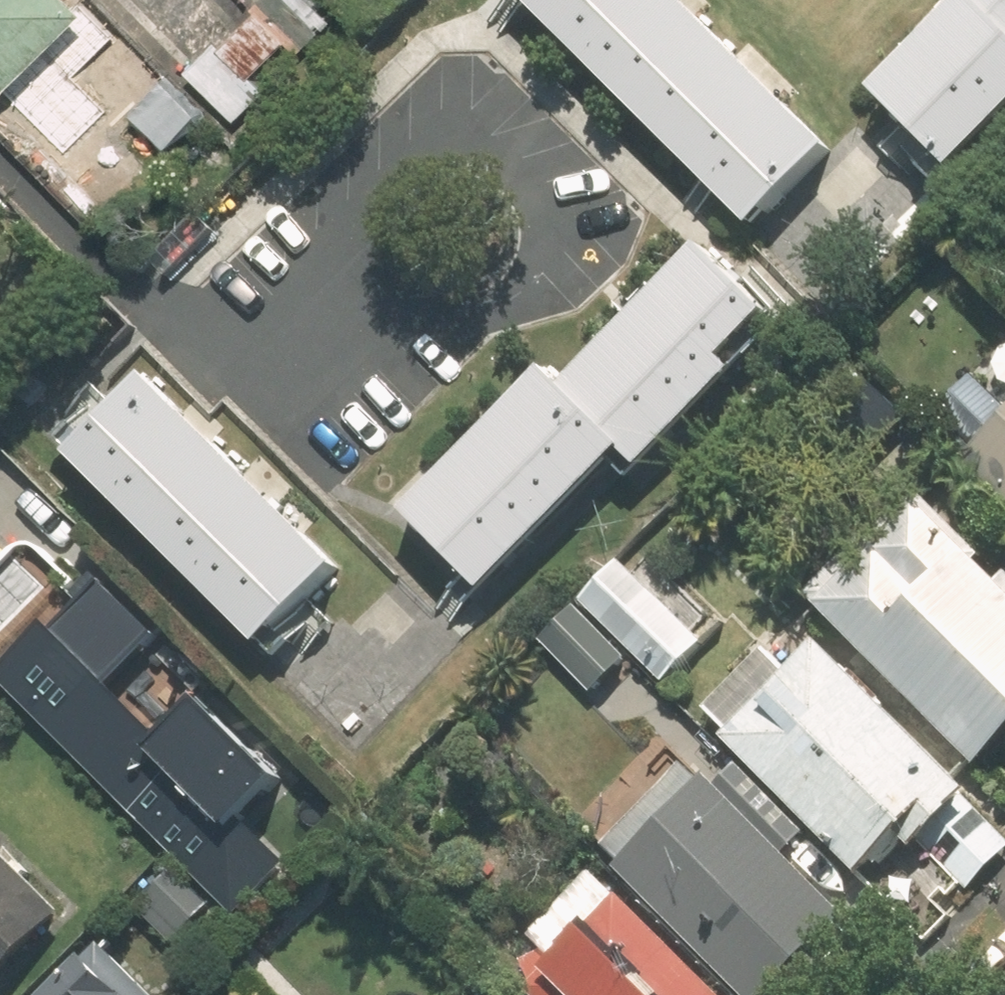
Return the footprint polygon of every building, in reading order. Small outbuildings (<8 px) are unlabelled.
[(87,18),(70,0),(0,0),(0,98),(10,89),(87,18)] [(97,13),(182,106),(197,92),(226,124),(264,90),(251,75),(284,45),(295,57),(336,20),(318,0),(261,0),(191,63),(133,0),(112,0),(97,13)] [(705,2),(703,0),(527,0),(521,6),(754,235),(835,153),(766,85),(784,66),(763,46),(745,64),(693,14),(705,2)] [(959,4),(911,48),(902,38),(851,85),(935,176),(1004,112),(1004,0),(955,0),(959,4)] [(87,18),(10,89),(50,133),(30,151),(46,168),(36,177),(67,210),(76,202),(96,224),(150,175),(82,100),(125,60),(87,18)] [(642,286),(616,311),(628,324),(559,391),(541,371),(392,516),(472,599),(616,459),(634,477),(732,382),(715,364),(767,314),(704,250),(654,298),(642,286)] [(947,382),(908,344),(869,385),(849,366),(813,404),(873,460),(947,382)] [(184,412),(150,377),(110,415),(87,392),(36,441),(249,660),(259,650),(279,671),(328,624),(308,603),(342,569),(299,525),(316,510),(262,454),(244,472),(211,438),(200,449),(174,422),(184,412)] [(974,379),(916,442),(1004,524),(1004,408),(974,379)] [(1004,747),(1004,586),(900,488),(791,604),(977,777),(1004,747)] [(613,566),(538,643),(589,693),(625,657),(661,691),(700,651),(613,566)] [(152,638),(100,587),(48,640),(34,627),(0,662),(0,702),(169,866),(175,871),(209,905),(228,923),(279,870),(236,828),(278,785),(195,705),(154,748),(98,694),(152,638)] [(1004,851),(1004,836),(811,645),(785,671),(763,648),(689,724),(734,768),(804,836),(849,881),(897,832),(961,896),(1004,851)] [(680,759),(581,860),(594,872),(718,994),(770,994),(844,920),(782,859),(804,836),(734,768),(712,790),(680,759)] [(0,864),(0,978),(57,922),(0,864)] [(594,872),(531,936),(539,945),(517,968),(545,994),(718,994),(594,872)] [(91,939),(38,994),(150,994),(91,939)]
